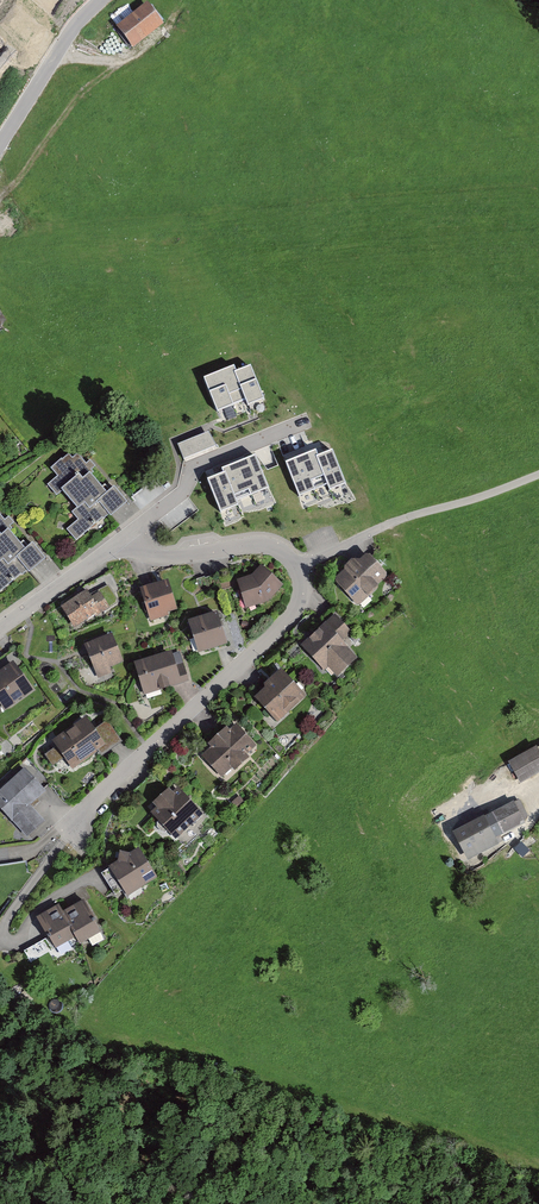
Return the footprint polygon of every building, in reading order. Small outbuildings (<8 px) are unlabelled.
[(169,27),(155,6),(123,29),(137,49),(169,27)] [(14,42),(0,24),(0,53),(14,42)] [(248,404),(264,398),(250,364),(236,370),(233,364),(204,375),(217,409),(245,398),(248,404)] [(210,431),(179,443),(186,459),(216,447),(210,431)] [(330,488),(346,482),(333,448),(318,454),(315,448),(286,459),(300,493),(327,482),(330,488)] [(224,471),(207,477),(220,509),(238,502),(236,498),(269,486),(256,452),(222,465),(224,471)] [(76,461),(72,455),(55,469),(61,476),(50,485),(59,496),(68,489),(83,507),(91,501),(95,507),(112,493),(95,473),(102,468),(94,458),(89,462),(84,455),(76,461)] [(91,501),(83,507),(75,515),(81,522),(70,532),(78,542),(131,503),(120,488),(95,507),(91,501)] [(12,519),(6,522),(1,513),(0,514),(0,565),(10,560),(14,565),(31,550),(15,533),(20,528),(12,519)] [(0,565),(0,601),(52,560),(40,545),(14,565),(10,560),(0,565)] [(397,584),(374,555),(335,576),(358,605),(397,584)] [(261,580),(241,584),(249,610),(275,603),(288,587),(270,568),(261,580)] [(177,584),(144,591),(152,624),(184,616),(177,584)] [(108,611),(91,587),(61,608),(78,632),(108,611)] [(227,615),(192,624),(200,655),(235,647),(227,615)] [(357,636),(339,617),(304,648),(336,682),(359,661),(348,650),(357,636)] [(118,638),(85,649),(97,684),(115,678),(111,668),(126,663),(118,638)] [(184,653),(141,665),(149,695),(192,683),(184,653)] [(21,663),(0,676),(0,707),(4,713),(39,691),(21,663)] [(312,694),(289,670),(258,701),(281,724),(312,694)] [(104,733),(94,721),(76,735),(72,730),(55,742),(60,748),(50,756),(57,766),(69,757),(78,769),(102,751),(106,757),(125,743),(113,727),(104,733)] [(264,748),(244,725),(207,756),(227,780),(264,748)] [(515,765),(524,783),(538,776),(538,753),(515,765)] [(34,768),(0,796),(0,810),(28,843),(48,826),(34,809),(54,792),(34,768)] [(182,794),(174,790),(157,804),(163,811),(156,817),(180,844),(212,817),(188,789),(182,794)] [(522,804),(460,832),(473,860),(504,846),(501,838),(531,825),(522,804)] [(164,878),(148,847),(134,854),(127,854),(126,864),(107,873),(120,900),(164,878)] [(75,915),(68,904),(44,919),(66,953),(86,941),(91,948),(112,935),(94,904),(75,915)]
